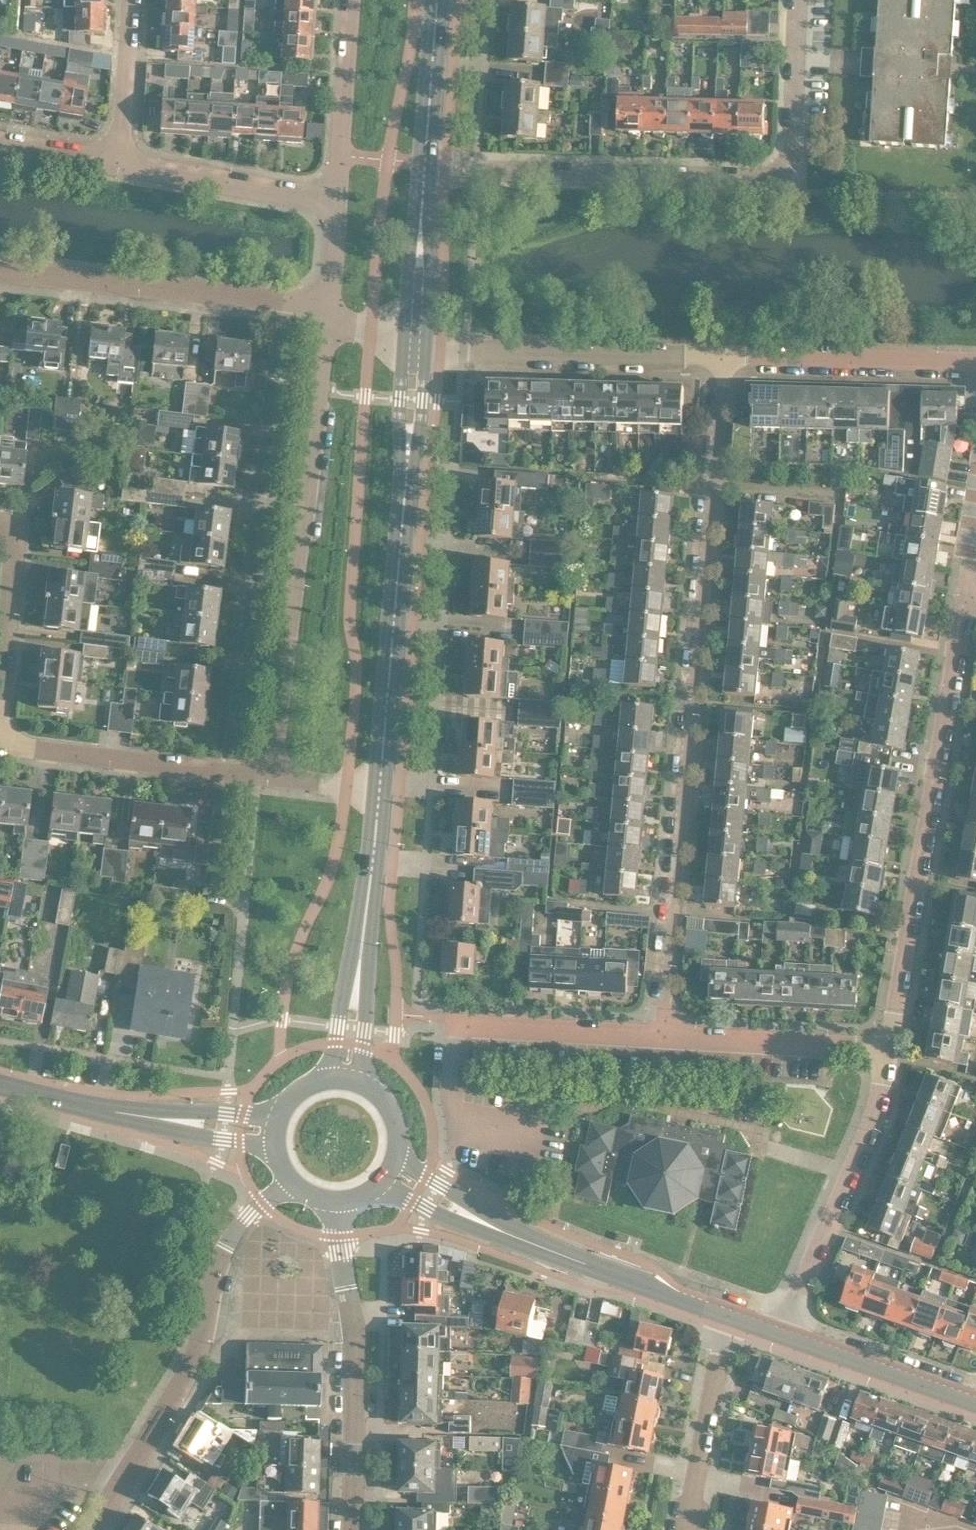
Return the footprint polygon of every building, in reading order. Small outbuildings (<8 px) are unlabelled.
[(6,17),(8,17),(6,33),(15,34),(18,0),(8,0),(6,17)] [(37,0),(23,0),(23,8),(37,9),(37,0)] [(102,11),(102,0),(61,0),(61,10),(74,10),(102,11)] [(226,9),(237,10),(238,0),(227,0),(226,9)] [(253,11),(254,0),(243,0),(242,10),(253,11)] [(273,12),(283,13),(311,15),(311,6),(315,6),(315,0),(274,0),(273,12)] [(549,9),(546,9),(546,8),(512,6),(510,32),(557,36),(558,23),(561,23),(562,11),(573,11),(574,0),(549,0),(549,9)] [(877,18),(876,34),(875,50),(861,49),(859,77),(873,78),(870,128),(869,144),(945,149),(945,133),(947,115),(948,99),(949,76),(950,63),(951,39),(952,24),(954,5),(954,0),(878,0),(878,1),(877,18)] [(164,28),(191,30),(192,16),(204,16),(205,8),(193,7),(165,5),(164,28)] [(226,9),(225,32),(235,33),(237,10),(226,9)] [(101,34),(102,11),(74,10),(74,24),(69,24),(69,32),(67,32),(67,44),(88,48),(88,34),(101,34)] [(242,10),(241,33),(252,34),(253,11),(242,10)] [(746,11),(746,24),(768,24),(777,25),(778,12),(768,12),(746,11)] [(314,15),(311,15),(283,13),(282,25),(272,24),(271,37),(281,37),(281,36),(309,38),(310,31),(313,31),(314,15)] [(32,32),(33,18),(22,17),(21,31),(32,32)] [(698,36),(698,18),(673,17),(673,35),(698,36)] [(698,18),(698,36),(721,36),(722,23),(722,18),(698,18)] [(722,23),(721,36),(745,36),(746,24),(722,23)] [(768,24),(746,24),(745,36),(768,37),(768,24)] [(190,52),(191,30),(164,28),(160,28),(158,51),(162,52),(176,53),(175,62),(200,63),(200,53),(190,52)] [(235,33),(225,32),(224,47),(234,48),(235,33)] [(510,32),(508,60),(542,62),(543,49),(556,50),(557,36),(510,32)] [(252,34),(241,33),(238,66),(249,67),(252,34)] [(280,61),(308,62),(308,54),(312,54),(313,38),(309,38),(281,36),(281,37),(280,51),(274,50),(273,59),(280,60),(280,61)] [(0,37),(0,49),(20,52),(22,41),(0,37)] [(45,45),(22,41),(20,52),(43,56),(45,45)] [(740,44),(739,56),(762,57),(762,44),(740,44)] [(45,45),(43,56),(66,60),(67,50),(67,49),(45,45)] [(99,55),(67,50),(66,60),(78,62),(78,64),(97,67),(99,55)] [(762,57),(739,56),(739,68),(762,69),(762,57)] [(544,75),(568,76),(568,64),(544,62),(544,75)] [(186,80),(187,67),(163,65),(163,78),(186,80)] [(188,67),(187,67),(186,80),(187,80),(187,77),(200,78),(201,68),(188,67)] [(209,79),(223,80),(224,69),(210,68),(209,79)] [(256,81),(256,72),(247,71),(234,70),(233,81),(246,81),(256,81)] [(257,72),(256,72),(256,81),(256,82),(270,83),(270,72),(257,71),(257,72)] [(291,88),(306,88),(307,75),(279,73),(279,87),(291,88)] [(63,74),(61,85),(56,114),(81,118),(86,90),(85,89),(86,86),(74,83),(75,76),(63,74)] [(11,106),(16,77),(0,75),(0,104),(11,106)] [(544,75),(543,87),(567,89),(568,76),(544,75)] [(39,82),(16,77),(11,106),(19,107),(18,111),(33,114),(34,110),(39,82)] [(40,77),(39,82),(34,110),(56,114),(61,85),(47,83),(48,79),(40,77)] [(568,87),(579,88),(579,78),(569,77),(568,87)] [(650,90),(650,78),(642,77),(641,90),(650,90)] [(642,132),(642,100),(643,96),(630,95),(630,88),(618,88),(618,82),(614,79),(605,78),(605,96),(601,96),(601,103),(618,104),(617,131),(642,132)] [(674,91),(674,78),(666,78),(666,90),(674,91)] [(698,91),(699,79),(690,79),(690,91),(698,91)] [(713,134),(738,135),(739,103),(726,103),(727,92),(722,92),(723,79),(715,79),(714,102),(713,134)] [(507,83),(505,110),(538,113),(540,86),(507,83)] [(298,141),(300,112),(289,111),(290,99),(291,88),(279,87),(278,100),(275,139),(275,143),(299,144),(299,141),(298,141)] [(158,134),(183,136),(185,104),(184,104),(171,104),(172,89),(162,88),(161,103),(159,132),(158,134)] [(206,135),(229,136),(231,108),(217,107),(218,91),(208,91),(207,106),(208,106),(206,135)] [(184,104),(185,104),(183,136),(206,138),(206,135),(208,106),(207,106),(196,105),(197,97),(185,96),(184,104)] [(254,109),(252,138),(275,139),(278,100),(255,99),(254,109)] [(666,101),(642,100),(642,132),(665,132),(666,101)] [(665,132),(689,133),(690,102),(666,101),(665,132)] [(689,133),(713,134),(714,102),(690,102),(689,133)] [(252,138),(254,109),(239,108),(239,104),(232,103),(231,108),(229,136),(252,138)] [(764,104),(739,103),(738,135),(763,135),(764,104)] [(538,113),(505,110),(502,138),(536,140),(537,125),(548,126),(549,114),(538,113)] [(601,113),(589,112),(588,137),(600,137),(601,113)] [(26,322),(25,332),(12,331),(10,350),(40,353),(38,366),(60,368),(62,351),(56,350),(59,325),(26,322)] [(118,377),(128,378),(130,359),(120,358),(123,332),(91,328),(88,358),(106,360),(104,377),(118,378),(118,377)] [(149,379),(182,382),(187,339),(155,335),(151,364),(149,379)] [(215,370),(246,374),(249,345),(218,341),(215,370)] [(193,417),(196,385),(184,383),(180,415),(191,417),(192,417),(193,417)] [(486,383),(485,431),(507,431),(508,384),(486,383)] [(530,384),(508,384),(507,431),(528,432),(530,384)] [(528,432),(550,433),(551,385),(530,384),(528,432)] [(209,386),(196,385),(193,417),(205,418),(209,386)] [(573,386),(551,385),(550,433),(572,433),(573,386)] [(572,433),(593,434),(595,386),(573,386),(572,433)] [(593,434),(615,435),(616,387),(595,386),(593,434)] [(638,388),(616,387),(615,435),(636,435),(638,388)] [(659,388),(638,388),(636,435),(658,436),(659,388)] [(681,389),(659,388),(658,436),(680,437),(681,389)] [(749,448),(762,449),(762,430),(778,430),(779,393),(751,393),(749,448)] [(777,465),(790,465),(803,466),(805,394),(779,393),(778,430),(777,465)] [(805,394),(803,466),(830,466),(832,395),(805,394)] [(832,395),(830,466),(844,466),(844,462),(858,462),(860,395),(832,395)] [(887,473),(889,404),(889,396),(860,395),(858,462),(858,468),(887,473)] [(887,473),(919,478),(946,483),(956,427),(956,398),(921,397),(889,396),(889,404),(887,473)] [(64,431),(67,399),(54,397),(51,429),(64,431)] [(79,400),(67,399),(64,431),(75,432),(79,400)] [(37,441),(40,409),(27,408),(24,440),(37,441)] [(159,413),(158,427),(182,430),(190,431),(191,417),(180,415),(159,413)] [(143,421),(133,419),(130,445),(140,446),(143,421)] [(192,455),(236,461),(239,433),(195,427),(192,455)] [(19,487),(24,443),(24,440),(12,439),(11,453),(0,452),(0,485),(19,487)] [(491,464),(505,465),(506,455),(491,454),(491,464)] [(199,486),(199,484),(232,488),(236,461),(192,455),(188,484),(199,486)] [(87,494),(90,472),(85,462),(55,476),(60,486),(60,491),(54,491),(51,516),(50,516),(49,520),(53,520),(86,524),(88,510),(100,512),(102,499),(91,497),(91,496),(89,496),(89,495),(87,494)] [(475,493),(474,510),(517,513),(519,489),(546,491),(547,476),(493,472),(492,484),(480,483),(479,493),(475,493)] [(902,513),(911,515),(940,520),(943,505),(945,506),(946,496),(944,495),(945,486),(896,478),(894,495),(905,497),(902,513)] [(152,479),(151,492),(183,496),(184,483),(152,479)] [(593,499),(608,500),(609,487),(584,484),(582,510),(592,511),(593,499)] [(143,504),(145,492),(121,489),(119,501),(143,504)] [(183,496),(151,492),(149,505),(181,509),(183,496)] [(641,494),(639,519),(669,521),(671,497),(641,494)] [(741,503),(738,528),(769,531),(771,506),(741,503)] [(830,535),(834,505),(808,503),(807,516),(822,517),(821,529),(822,529),(822,534),(830,535)] [(182,533),(193,535),(226,539),(229,512),(186,507),(184,519),(182,533)] [(523,514),(517,513),(474,510),(473,521),(476,521),(475,538),(521,541),(523,514)] [(911,515),(908,529),(904,528),(902,537),(907,538),(907,539),(938,544),(940,534),(938,534),(940,520),(911,515)] [(637,542),(667,545),(669,521),(639,519),(637,542)] [(95,552),(96,538),(98,526),(86,524),(53,520),(50,547),(95,552)] [(840,526),(836,551),(848,553),(853,529),(840,526)] [(886,535),(900,537),(901,528),(888,526),(886,535)] [(622,541),(623,528),(612,527),(611,540),(622,541)] [(767,554),(769,531),(738,528),(736,552),(767,555),(767,554)] [(805,532),(796,531),(785,530),(783,544),(795,545),(804,546),(805,532)] [(226,539),(193,535),(182,533),(179,562),(222,568),(226,539)] [(905,546),(902,563),(932,568),(934,554),(936,554),(938,544),(907,539),(907,538),(902,537),(900,537),(886,535),(885,543),(905,546)] [(529,541),(528,554),(560,556),(561,543),(529,541)] [(634,566),(665,569),(667,545),(637,542),(634,566)] [(619,565),(621,552),(610,551),(609,564),(619,565)] [(835,551),(832,575),(849,578),(853,554),(835,551)] [(121,556),(89,552),(88,563),(120,567),(136,569),(137,565),(120,563),(121,556)] [(767,554),(767,555),(736,552),(734,576),(764,579),(766,563),(775,564),(774,568),(792,569),(792,567),(805,568),(806,556),(767,554)] [(560,556),(528,554),(527,568),(559,570),(560,556)] [(137,565),(136,569),(173,573),(174,562),(138,558),(137,565)] [(136,569),(120,567),(88,563),(86,575),(80,574),(80,575),(47,571),(44,596),(43,596),(42,600),(46,600),(89,605),(91,605),(92,605),(93,605),(96,579),(122,582),(123,576),(135,577),(136,571),(136,569)] [(929,582),(932,568),(902,563),(900,577),(896,576),(895,585),(898,586),(898,587),(930,593),(932,583),(929,582)] [(513,580),(506,580),(507,566),(474,564),(473,573),(469,573),(467,591),(512,594),(513,580)] [(665,569),(634,566),(632,590),(662,593),(665,569)] [(136,569),(136,571),(141,572),(139,584),(171,588),(173,573),(136,569)] [(617,589),(619,575),(607,574),(606,588),(617,589)] [(734,576),(732,600),(762,603),(764,579),(734,576)] [(802,593),(803,582),(791,581),(791,579),(780,578),(779,592),(790,593),(790,592),(802,593)] [(894,611),(924,616),(926,602),(928,603),(930,593),(898,587),(898,586),(895,585),(866,580),(865,589),(897,594),(894,609),(894,611)] [(185,600),(183,616),(215,620),(218,592),(176,586),(174,598),(185,600)] [(662,593),(632,590),(630,614),(660,617),(662,593)] [(511,607),(512,594),(467,591),(466,602),(471,602),(470,618),(504,621),(505,606),(511,607)] [(615,613),(616,599),(605,598),(604,611),(615,613)] [(854,634),(856,619),(843,617),(845,601),(834,599),(829,630),(854,634)] [(86,633),(89,605),(46,600),(43,627),(79,631),(78,645),(82,645),(110,649),(111,641),(103,640),(103,635),(86,633)] [(760,627),(762,603),(732,600),(729,624),(760,627)] [(788,617),(789,603),(778,602),(777,616),(788,617)] [(878,632),(922,639),(923,631),(921,630),(924,616),(894,611),(894,609),(882,607),(878,632)] [(815,608),(814,620),(826,621),(827,609),(815,608)] [(215,620),(183,616),(172,614),(171,627),(181,628),(180,642),(215,647),(218,620),(215,620)] [(658,641),(660,617),(630,614),(629,627),(613,626),(614,623),(604,622),(602,636),(628,638),(658,641)] [(524,620),(523,634),(567,636),(568,623),(524,620)] [(757,651),(760,627),(729,624),(727,648),(757,651)] [(786,641),(787,628),(776,626),(775,640),(786,641)] [(817,640),(819,630),(809,629),(808,639),(817,640)] [(567,636),(523,634),(522,647),(566,650),(567,636)] [(854,653),(856,639),(831,635),(828,649),(854,653)] [(133,638),(131,650),(163,654),(165,642),(133,638)] [(628,638),(625,662),(656,665),(658,641),(628,638)] [(467,654),(463,654),(462,670),(506,673),(507,661),(501,660),(502,646),(468,643),(467,654)] [(110,649),(82,645),(80,657),(109,661),(110,649)] [(611,661),(612,647),(601,646),(601,648),(600,658),(599,660),(611,661)] [(591,647),(590,657),(600,658),(601,648),(591,647)] [(727,648),(725,672),(755,674),(757,651),(727,648)] [(163,654),(131,650),(130,663),(162,667),(163,654)] [(784,664),(785,651),(774,650),(773,664),(784,664)] [(889,650),(885,675),(913,680),(915,666),(917,666),(919,655),(889,650)] [(36,681),(40,681),(74,685),(77,656),(40,652),(37,678),(36,677),(36,681)] [(560,668),(549,660),(544,667),(555,675),(560,668)] [(653,689),(656,665),(625,662),(623,687),(653,689)] [(825,675),(823,687),(835,689),(838,666),(826,664),(825,675)] [(174,678),(172,694),(205,698),(208,699),(210,685),(207,684),(209,670),(166,665),(164,677),(174,678)] [(505,685),(506,673),(462,670),(461,680),(465,681),(464,697),(501,700),(501,699),(513,700),(514,685),(505,685)] [(608,685),(610,671),(599,670),(597,684),(608,685)] [(753,699),(755,674),(725,672),(722,696),(753,699)] [(781,689),(782,675),(771,674),(770,688),(781,689)] [(857,685),(856,694),(911,704),(912,693),(911,693),(913,680),(885,675),(882,687),(869,685),(868,687),(857,685)] [(798,678),(796,694),(808,696),(810,679),(798,678)] [(71,712),(74,685),(40,681),(37,708),(56,710),(56,713),(68,715),(68,712),(71,712)] [(123,688),(121,706),(118,734),(130,735),(130,733),(138,734),(139,721),(132,720),(136,689),(123,688)] [(159,704),(157,721),(173,723),(173,726),(185,728),(186,725),(202,727),(205,698),(172,694),(163,693),(161,705),(159,704)] [(834,697),(818,694),(815,711),(831,713),(834,697)] [(876,722),(876,723),(905,728),(907,714),(909,714),(911,704),(856,694),(854,701),(865,703),(863,720),(876,722)] [(625,704),(621,704),(619,729),(649,732),(652,707),(637,705),(638,700),(625,699),(625,704)] [(518,700),(517,715),(560,718),(561,703),(518,700)] [(118,734),(121,706),(109,705),(106,729),(106,732),(118,734)] [(604,727),(606,714),(594,713),(593,726),(604,727)] [(722,713),(720,738),(749,741),(752,716),(722,713)] [(516,726),(548,729),(559,730),(560,718),(517,715),(516,726)] [(458,733),(456,749),(500,753),(501,741),(495,740),(496,725),(462,723),(461,733),(458,733)] [(869,733),(859,741),(858,742),(840,739),(838,751),(889,760),(891,749),(902,751),(904,742),(902,742),(905,728),(876,723),(874,734),(869,733)] [(649,732),(619,729),(617,753),(647,756),(649,732)] [(789,730),(789,743),(804,744),(805,731),(789,730)] [(602,751),(603,738),(592,737),(591,750),(602,751)] [(747,765),(749,741),(720,738),(717,762),(747,765)] [(775,757),(776,743),(765,742),(764,756),(775,757)] [(499,766),(500,753),(456,749),(455,762),(459,762),(458,777),(492,780),(493,766),(499,766)] [(887,770),(889,760),(838,751),(836,763),(860,767),(869,767),(864,791),(892,796),(895,782),(897,782),(898,772),(887,770)] [(617,753),(615,777),(645,779),(647,756),(617,753)] [(600,775),(601,762),(590,760),(588,774),(600,775)] [(715,786),(745,789),(747,765),(717,762),(715,786)] [(772,780),(773,767),(763,766),(761,779),(772,780)] [(790,783),(798,784),(800,770),(791,769),(790,783)] [(642,803),(645,779),(615,777),(612,801),(642,803)] [(513,780),(511,795),(553,798),(554,782),(513,780)] [(806,782),(805,790),(816,792),(817,784),(806,782)] [(597,799),(599,786),(587,784),(586,798),(597,799)] [(713,810),(743,813),(744,801),(758,803),(770,804),(771,791),(745,789),(715,786),(713,810)] [(0,801),(0,825),(12,827),(11,835),(24,837),(29,793),(26,793),(27,790),(2,788),(0,801)] [(864,791),(860,816),(890,821),(892,811),(890,811),(892,796),(864,791)] [(75,834),(76,834),(80,797),(55,794),(55,796),(52,796),(48,831),(50,832),(50,835),(64,836),(63,841),(74,842),(75,834)] [(511,795),(511,806),(553,809),(553,798),(511,795)] [(92,836),(91,845),(103,846),(108,802),(105,802),(105,799),(80,797),(76,834),(92,836)] [(809,799),(808,807),(820,809),(821,801),(809,799)] [(975,829),(975,801),(971,800),(966,827),(975,829)] [(640,827),(642,803),(612,801),(610,825),(640,827)] [(450,829),(508,834),(509,820),(489,819),(490,806),(457,803),(456,814),(452,813),(450,829)] [(132,805),(127,848),(140,850),(141,848),(156,849),(157,845),(162,807),(145,804),(145,807),(132,805)] [(156,849),(171,851),(170,860),(187,862),(190,835),(187,835),(190,812),(179,811),(179,809),(162,807),(157,845),(156,849)] [(819,817),(820,809),(808,807),(807,815),(819,817)] [(595,823),(597,809),(586,808),(585,822),(595,823)] [(710,834),(740,837),(743,813),(713,810),(710,834)] [(768,828),(769,815),(758,814),(757,827),(768,828)] [(860,816),(856,839),(884,844),(887,830),(888,831),(890,821),(860,816)] [(638,851),(640,827),(610,825),(608,849),(638,851)] [(966,827),(962,854),(975,856),(975,829),(966,827)] [(503,860),(504,846),(507,843),(508,834),(450,829),(449,840),(454,841),(453,857),(486,859),(489,860),(489,859),(503,860)] [(593,846),(594,833),(583,832),(582,845),(593,846)] [(820,845),(822,835),(807,832),(805,842),(820,845)] [(708,858),(738,861),(740,837),(710,834),(708,858)] [(882,859),(884,844),(856,839),(843,837),(839,861),(852,863),(882,869),(883,859),(882,859)] [(791,848),(792,841),(756,838),(755,851),(771,853),(772,846),(791,848)] [(17,879),(30,881),(35,841),(22,840),(17,879)] [(35,841),(30,881),(42,883),(47,843),(35,841)] [(554,854),(565,855),(566,844),(555,843),(554,854)] [(98,878),(110,879),(114,851),(102,849),(98,878)] [(636,875),(638,851),(608,849),(606,872),(636,875)] [(114,851),(110,879),(110,883),(123,885),(127,852),(114,851)] [(540,862),(548,862),(548,854),(541,853),(540,862)] [(808,880),(812,856),(801,854),(797,879),(808,880)] [(962,854),(957,881),(975,885),(975,856),(962,854)] [(580,870),(590,871),(592,858),(581,857),(580,870)] [(708,858),(706,882),(736,885),(738,861),(708,858)] [(507,859),(506,874),(546,878),(548,862),(540,862),(507,859)] [(763,876),(765,863),(754,861),(752,875),(763,876)] [(852,863),(847,887),(876,892),(878,878),(880,878),(882,869),(852,863)] [(633,900),(636,875),(606,872),(603,897),(633,900)] [(546,878),(506,874),(505,885),(546,888),(546,878)] [(775,880),(774,888),(786,889),(787,882),(775,880)] [(6,910),(12,883),(0,881),(0,908),(6,910)] [(589,895),(590,882),(579,881),(578,894),(589,895)] [(12,883),(6,910),(7,910),(5,918),(19,920),(26,885),(12,882),(12,883)] [(733,910),(736,885),(706,882),(703,907),(733,910)] [(449,904),(448,923),(476,926),(479,897),(493,898),(494,885),(472,883),(471,888),(449,886),(448,887),(446,887),(445,897),(447,897),(447,904),(449,904)] [(761,900),(762,887),(752,886),(750,899),(761,900)] [(151,898),(182,902),(183,890),(152,887),(151,898)] [(873,907),(876,892),(847,887),(843,911),(873,917),(875,907),(873,907)] [(68,927),(74,892),(60,889),(53,925),(68,927)] [(950,926),(975,930),(975,902),(975,901),(975,896),(956,893),(950,926)] [(813,918),(815,907),(807,906),(808,901),(796,899),(793,915),(813,918)] [(521,904),(519,940),(519,942),(517,965),(530,966),(528,989),(552,991),(555,959),(555,949),(539,948),(539,936),(532,935),(534,905),(521,904)] [(566,910),(557,909),(556,920),(565,921),(566,910)] [(589,923),(590,912),(581,911),(580,923),(589,923)] [(633,916),(606,913),(605,925),(619,927),(618,937),(631,938),(633,916)] [(703,919),(687,918),(685,932),(737,936),(737,941),(739,924),(703,920),(703,919)] [(788,920),(788,923),(786,941),(808,943),(810,925),(803,924),(803,922),(788,920)] [(776,922),(775,941),(786,941),(788,923),(776,922)] [(748,924),(739,924),(737,941),(747,942),(748,924)] [(950,926),(945,952),(975,958),(975,930),(950,926)] [(823,947),(834,948),(835,931),(824,930),(823,947)] [(834,948),(844,949),(845,931),(835,931),(834,948)] [(517,965),(519,942),(519,940),(507,939),(505,964),(517,965)] [(125,941),(123,953),(119,952),(115,975),(137,979),(129,1031),(182,1039),(192,976),(140,968),(144,944),(125,941)] [(440,974),(472,976),(473,964),(483,965),(484,950),(442,948),(440,974)] [(119,952),(107,949),(102,973),(115,975),(119,952)] [(579,949),(578,960),(576,992),(600,994),(602,962),(601,962),(590,961),(590,950),(579,949)] [(601,962),(602,962),(600,994),(609,994),(611,998),(621,999),(624,995),(625,995),(625,987),(635,987),(637,964),(615,962),(615,952),(602,951),(601,962)] [(945,952),(940,979),(966,984),(966,983),(975,985),(975,958),(945,952)] [(552,991),(576,992),(578,960),(555,959),(552,991)] [(735,963),(701,961),(700,981),(711,982),(710,1000),(733,1002),(735,963)] [(732,1006),(757,1007),(759,974),(746,973),(746,964),(735,963),(733,1002),(732,1006)] [(783,975),(784,975),(782,1004),(792,1005),(792,1009),(807,1010),(809,976),(809,966),(784,965),(784,967),(783,975)] [(757,1007),(773,1008),(773,1004),(782,1004),(784,975),(783,975),(784,967),(775,966),(774,974),(759,974),(757,1007)] [(809,966),(809,976),(807,1010),(822,1011),(822,1007),(832,1007),(834,978),(834,967),(809,966)] [(13,975),(2,973),(0,985),(0,1016),(16,1019),(25,973),(14,970),(13,975)] [(48,1025),(89,1033),(93,1008),(91,1008),(97,976),(70,971),(64,1002),(53,1000),(48,1025)] [(37,980),(38,975),(25,973),(16,1019),(38,1023),(46,981),(37,980)] [(842,1012),(854,1012),(854,1008),(855,1008),(857,979),(834,978),(832,1007),(842,1008),(842,1012)] [(940,979),(935,1006),(961,1011),(972,1013),(975,990),(975,985),(966,983),(966,984),(940,979)] [(935,1006),(931,1033),(963,1039),(964,1038),(975,1040),(975,1029),(958,1026),(961,1011),(935,1006)] [(951,1066),(951,1064),(966,1067),(967,1058),(960,1057),(963,1039),(931,1033),(926,1061),(951,1066)] [(941,1112),(949,1115),(959,1091),(926,1078),(916,1104),(940,1114),(941,1112)] [(940,1114),(916,1104),(906,1129),(930,1139),(939,1142),(949,1115),(941,1112),(940,1114)] [(580,1173),(574,1197),(606,1204),(611,1180),(628,1184),(645,1211),(672,1217),(697,1202),(715,1206),(710,1226),(734,1232),(750,1158),(727,1153),(723,1146),(725,1135),(631,1114),(629,1125),(621,1130),(590,1123),(585,1147),(580,1146),(575,1172),(580,1173)] [(925,1152),(930,1139),(906,1129),(897,1155),(920,1164),(928,1167),(929,1165),(941,1170),(945,1160),(925,1152)] [(975,1152),(975,1135),(973,1133),(967,1149),(975,1152)] [(60,1145),(53,1169),(63,1171),(69,1148),(60,1145)] [(928,1167),(920,1164),(897,1155),(887,1180),(913,1190),(917,1179),(922,1180),(918,1191),(931,1196),(935,1185),(923,1180),(928,1167)] [(887,1180),(877,1205),(910,1218),(911,1217),(921,1221),(925,1210),(915,1206),(916,1204),(909,1201),(913,1190),(887,1180)] [(867,1231),(900,1244),(910,1218),(877,1205),(867,1231)] [(949,1242),(962,1247),(967,1234),(954,1229),(949,1242)] [(969,1233),(963,1246),(975,1251),(975,1236),(969,1233)] [(930,1261),(935,1246),(914,1239),(909,1254),(930,1261)] [(859,1242),(855,1255),(879,1263),(883,1251),(859,1242)] [(884,1251),(879,1263),(891,1268),(895,1256),(884,1251)] [(406,1255),(405,1281),(438,1283),(439,1257),(406,1255)] [(920,1264),(907,1260),(903,1269),(916,1274),(920,1264)] [(471,1293),(475,1265),(464,1262),(459,1290),(471,1293)] [(839,1305),(860,1312),(871,1283),(872,1284),(874,1277),(852,1269),(839,1305)] [(965,1291),(968,1282),(940,1272),(937,1281),(965,1291)] [(448,1319),(450,1319),(451,1297),(438,1297),(438,1283),(405,1281),(402,1281),(401,1297),(404,1297),(404,1307),(417,1308),(416,1318),(448,1319)] [(860,1312),(863,1313),(884,1321),(895,1292),(872,1284),(871,1283),(860,1312)] [(895,1292),(884,1321),(908,1330),(919,1300),(895,1292)] [(921,1293),(919,1300),(908,1330),(933,1339),(946,1302),(921,1293)] [(497,1320),(495,1330),(540,1340),(543,1325),(531,1322),(536,1302),(504,1295),(499,1321),(497,1320)] [(616,1318),(619,1306),(602,1302),(599,1314),(616,1318)] [(946,1302),(933,1339),(956,1347),(967,1318),(970,1310),(946,1302)] [(967,1318),(956,1347),(975,1354),(975,1313),(970,1310),(967,1318)] [(645,1326),(648,1314),(632,1311),(629,1325),(641,1328),(642,1325),(645,1326)] [(470,1315),(469,1328),(479,1329),(481,1317),(470,1315)] [(403,1351),(437,1352),(443,1352),(450,1353),(451,1331),(447,1331),(448,1319),(416,1318),(416,1328),(404,1327),(403,1351)] [(586,1323),(573,1320),(569,1319),(563,1344),(580,1347),(580,1346),(581,1346),(586,1323)] [(597,1325),(586,1323),(581,1346),(586,1347),(592,1348),(597,1325)] [(636,1350),(624,1348),(622,1358),(646,1363),(646,1362),(648,1354),(666,1358),(672,1333),(645,1326),(642,1325),(641,1328),(636,1350)] [(522,1357),(530,1357),(540,1358),(541,1342),(524,1341),(522,1357)] [(311,1348),(246,1344),(245,1382),(221,1381),(221,1385),(215,1385),(203,1404),(219,1405),(219,1404),(244,1405),(267,1405),(277,1406),(319,1407),(320,1357),(311,1348)] [(436,1376),(442,1376),(442,1364),(455,1364),(455,1362),(467,1362),(467,1353),(455,1353),(450,1353),(443,1352),(437,1352),(403,1351),(402,1376),(436,1377),(436,1376)] [(622,1358),(600,1354),(598,1366),(608,1368),(606,1377),(622,1380),(618,1398),(641,1403),(642,1399),(657,1402),(664,1366),(646,1362),(646,1363),(622,1358)] [(529,1380),(537,1380),(538,1380),(540,1358),(530,1357),(529,1380)] [(773,1363),(759,1358),(752,1381),(765,1385),(763,1390),(781,1397),(781,1395),(791,1399),(800,1371),(773,1361),(773,1363)] [(800,1371),(791,1399),(803,1403),(802,1405),(818,1410),(828,1381),(800,1371)] [(441,1401),(454,1401),(454,1400),(454,1392),(454,1391),(441,1391),(442,1376),(436,1376),(436,1377),(402,1376),(402,1400),(435,1401),(441,1402),(441,1401)] [(529,1380),(513,1378),(510,1403),(527,1405),(529,1380)] [(538,1380),(537,1380),(533,1407),(535,1407),(547,1409),(552,1382),(538,1380)] [(454,1392),(454,1400),(466,1401),(466,1392),(454,1392)] [(883,1403),(860,1394),(851,1420),(874,1428),(883,1403)] [(642,1399),(641,1403),(618,1398),(604,1396),(600,1420),(613,1423),(614,1422),(652,1429),(657,1402),(642,1399)] [(441,1402),(435,1401),(402,1400),(401,1424),(440,1426),(440,1414),(441,1402)] [(907,1411),(883,1403),(874,1428),(898,1436),(907,1411)] [(279,1421),(277,1406),(267,1405),(265,1420),(279,1421)] [(771,1419),(782,1423),(785,1414),(774,1410),(771,1419)] [(907,1411),(898,1436),(894,1447),(917,1455),(921,1444),(930,1419),(907,1411)] [(199,1413),(178,1446),(198,1458),(205,1446),(222,1457),(230,1444),(226,1442),(230,1435),(215,1425),(215,1424),(199,1413)] [(797,1418),(785,1414),(782,1423),(794,1427),(797,1418)] [(469,1434),(470,1421),(469,1417),(453,1416),(452,1423),(448,1423),(447,1433),(469,1434)] [(826,1446),(827,1446),(836,1421),(822,1416),(815,1438),(828,1442),(826,1446)] [(940,1463),(941,1462),(944,1453),(953,1427),(930,1419),(921,1444),(917,1455),(940,1463)] [(836,1421),(827,1446),(840,1450),(849,1425),(836,1421)] [(647,1455),(652,1429),(614,1422),(613,1423),(611,1432),(599,1430),(597,1439),(604,1440),(603,1446),(647,1455)] [(755,1427),(751,1452),(790,1459),(793,1447),(807,1450),(809,1438),(803,1437),(803,1436),(795,1434),(795,1435),(755,1427)] [(967,1461),(975,1436),(975,1435),(953,1427),(944,1453),(941,1462),(953,1466),(956,1457),(967,1461)] [(560,1447),(573,1449),(601,1454),(603,1446),(604,1440),(597,1439),(563,1433),(560,1447)] [(967,1461),(965,1468),(974,1471),(975,1467),(975,1436),(967,1461)] [(502,1453),(502,1439),(469,1438),(468,1452),(502,1453)] [(502,1439),(502,1453),(501,1472),(514,1472),(518,1439),(502,1439)] [(282,1455),(281,1467),(317,1469),(318,1442),(284,1441),(284,1456),(282,1455)] [(432,1469),(439,1470),(440,1446),(438,1445),(438,1444),(399,1443),(398,1468),(432,1469)] [(601,1454),(573,1449),(560,1447),(567,1449),(566,1458),(585,1461),(583,1470),(593,1472),(589,1490),(628,1498),(633,1472),(599,1466),(601,1454)] [(859,1464),(864,1451),(854,1447),(849,1461),(858,1464),(859,1464)] [(874,1454),(864,1451),(859,1464),(866,1466),(869,1467),(874,1454)] [(799,1494),(799,1497),(818,1501),(820,1489),(786,1483),(790,1459),(751,1452),(746,1476),(771,1481),(770,1488),(799,1494)] [(856,1469),(856,1467),(837,1454),(833,1470),(850,1474),(853,1475),(856,1469)] [(218,1490),(225,1479),(198,1463),(192,1474),(218,1490)] [(856,1467),(856,1469),(864,1472),(866,1466),(859,1464),(858,1464),(856,1467)] [(240,1488),(237,1500),(259,1501),(259,1493),(316,1495),(317,1469),(281,1467),(258,1466),(257,1489),(240,1488)] [(437,1504),(458,1504),(458,1494),(453,1494),(453,1482),(439,1481),(439,1470),(432,1469),(398,1468),(397,1493),(438,1494),(437,1504)] [(856,1469),(853,1475),(863,1478),(864,1472),(856,1469)] [(167,1507),(165,1511),(180,1520),(189,1506),(193,1509),(201,1513),(213,1494),(187,1477),(183,1485),(162,1472),(147,1495),(167,1507)] [(844,1506),(849,1507),(849,1508),(855,1509),(858,1494),(863,1478),(853,1475),(850,1474),(844,1506)] [(887,1493),(892,1480),(883,1476),(877,1489),(887,1493)] [(577,1485),(573,1484),(563,1482),(561,1492),(575,1495),(577,1485)] [(231,1500),(237,1491),(225,1484),(219,1493),(231,1500)] [(927,1507),(933,1489),(922,1485),(920,1490),(906,1485),(901,1499),(915,1504),(915,1503),(927,1507)] [(467,1505),(486,1505),(500,1505),(500,1488),(467,1488),(467,1505)] [(608,1516),(624,1519),(628,1498),(589,1490),(584,1516),(607,1521),(608,1516)] [(881,1514),(884,1499),(858,1494),(855,1509),(881,1514)] [(501,1497),(500,1526),(511,1526),(516,1501),(501,1497)] [(818,1501),(799,1497),(796,1514),(846,1524),(847,1524),(852,1525),(853,1525),(855,1509),(849,1508),(849,1507),(844,1506),(818,1501)] [(940,1511),(950,1515),(954,1503),(944,1500),(940,1511)] [(316,1503),(287,1502),(286,1519),(286,1529),(315,1529),(316,1503)] [(748,1528),(756,1529),(788,1529),(792,1510),(753,1502),(748,1528)] [(963,1507),(954,1503),(950,1515),(959,1518),(963,1507)] [(881,1514),(855,1509),(853,1525),(878,1529),(881,1514)] [(397,1529),(436,1529),(440,1529),(444,1529),(447,1527),(447,1515),(398,1513),(397,1529)] [(126,1529),(158,1529),(156,1529),(135,1516),(126,1529)] [(624,1519),(608,1516),(607,1521),(584,1516),(582,1529),(568,1527),(568,1529),(622,1529),(624,1519)] [(259,1529),(286,1529),(286,1519),(259,1517),(259,1529)] [(228,1526),(217,1519),(209,1529),(226,1529),(228,1526)]
